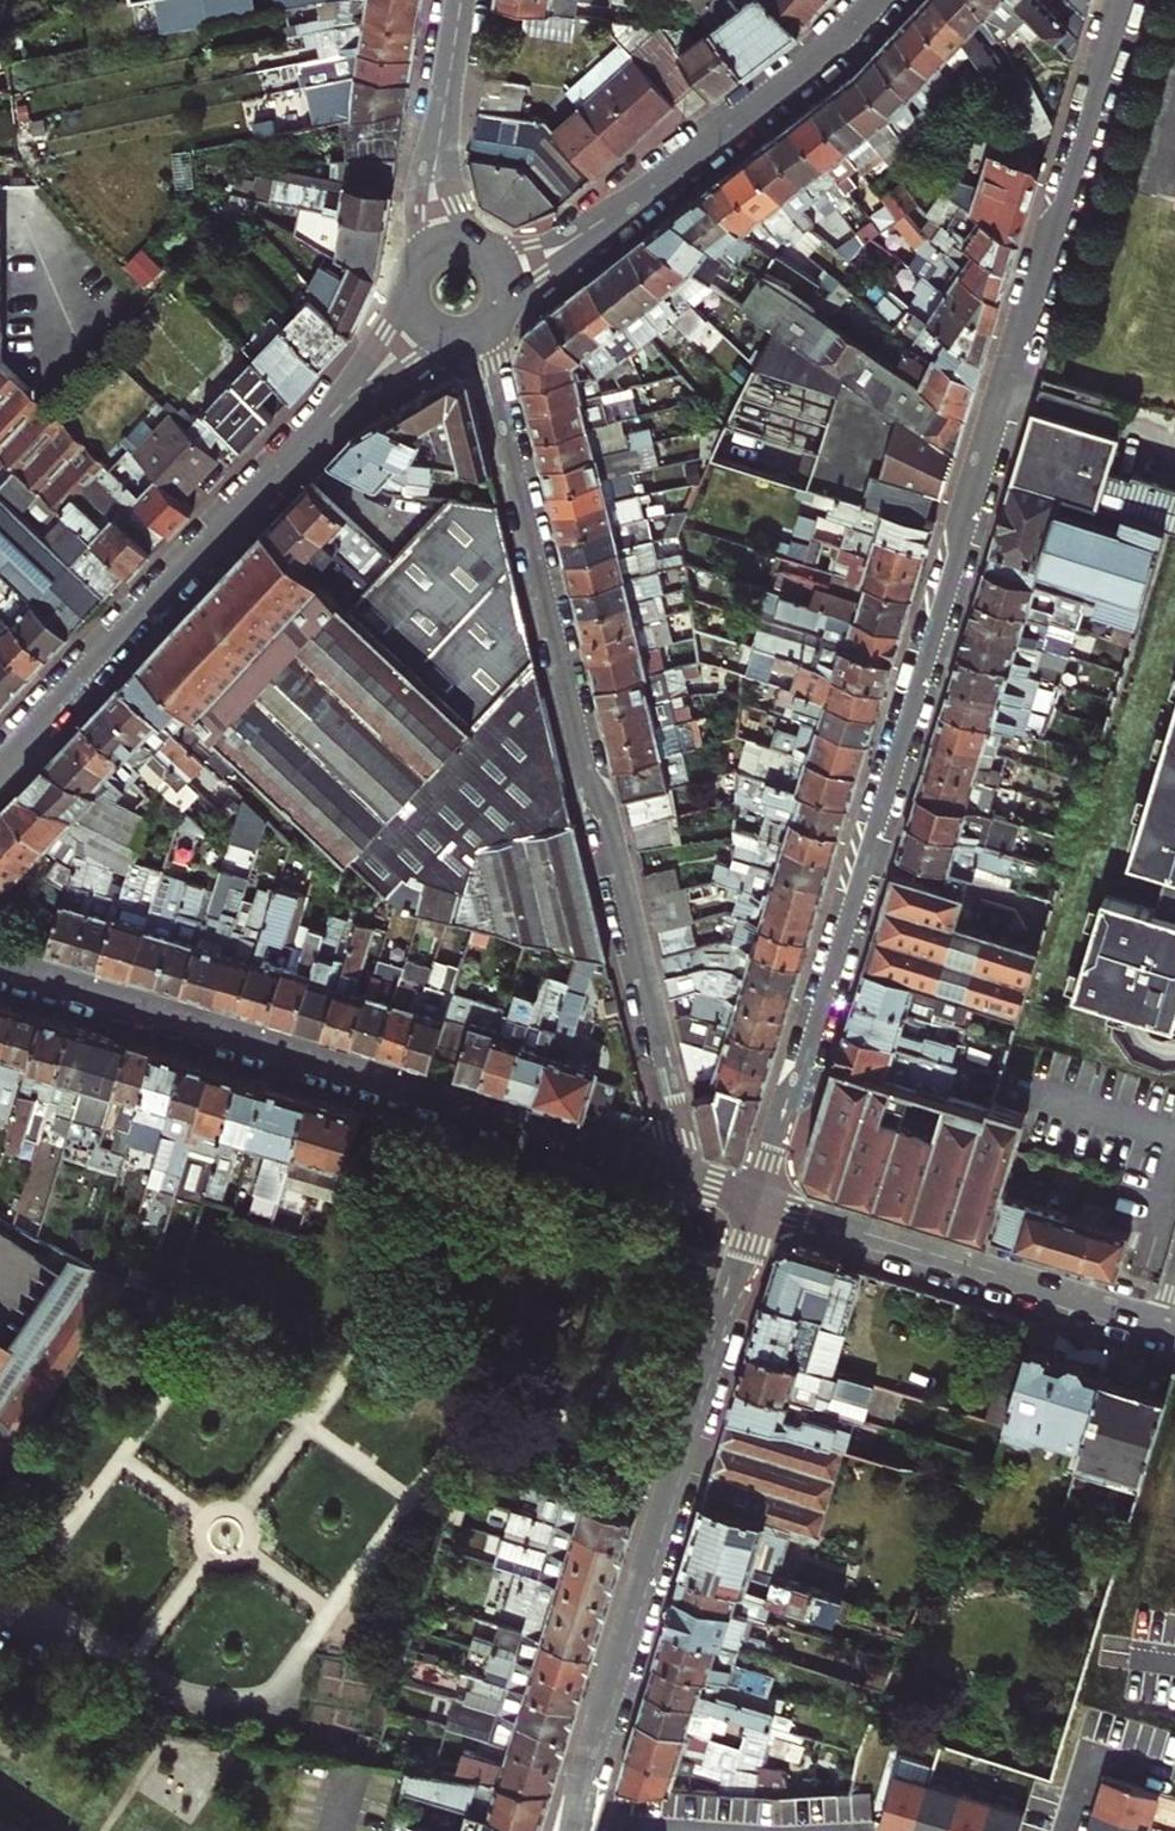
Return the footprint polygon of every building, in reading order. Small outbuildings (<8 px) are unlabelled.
[(300,29),(365,15),(418,24),(422,0),(336,0),(336,10),(297,18),(300,29)] [(494,4),(572,15),(574,0),(495,0),(494,4)] [(694,1),(702,11),(717,0),(707,0),(705,2),(703,0),(696,0),(694,1)] [(731,0),(717,0),(702,11),(717,31),(747,70),(801,29),(770,0),(753,0),(739,11),(731,0)] [(801,29),(828,0),(770,0),(801,29)] [(944,0),(927,0),(915,12),(950,53),(945,59),(953,74),(976,57),(965,37),(970,31),(944,0)] [(970,31),(965,37),(976,57),(978,61),(984,73),(991,87),(1003,80),(994,65),(1003,59),(997,49),(1006,44),(980,0),(944,0),(970,31)] [(1006,44),(1022,28),(1036,39),(1047,26),(1033,14),(1016,0),(980,0),(1006,44)] [(1033,14),(1047,26),(1076,50),(1090,6),(1083,0),(1016,0),(1033,14)] [(571,37),(575,16),(572,15),(494,4),(491,24),(571,37)] [(950,53),(915,12),(897,32),(930,73),(945,59),(950,53)] [(365,15),(300,29),(276,34),(279,48),(317,40),(318,42),(341,37),(344,48),(360,45),(414,53),(418,24),(365,15)] [(601,20),(626,47),(639,62),(672,99),(678,101),(700,81),(681,58),(659,28),(601,20)] [(747,70),(717,31),(681,58),(700,81),(712,97),(747,70)] [(922,83),(930,73),(897,32),(877,53),(911,94),(906,99),(920,124),(951,99),(945,92),(937,99),(922,83)] [(329,60),(333,76),(358,70),(409,79),(414,53),(360,45),(344,48),(293,59),(294,69),(296,69),(302,73),(315,70),(320,62),(329,60)] [(621,150),(678,101),(672,99),(639,62),(626,47),(571,93),(581,105),(621,150)] [(877,53),(857,74),(892,113),(887,118),(898,132),(900,134),(912,124),(900,106),(906,99),(911,94),(877,53)] [(984,73),(978,61),(956,79),(962,90),(984,73)] [(277,130),(335,118),(371,110),(405,107),(409,79),(358,70),(333,76),(329,77),(332,93),(307,100),(310,114),(302,115),(301,111),(274,117),(277,130)] [(1032,91),(1021,70),(1003,80),(991,87),(1002,107),(1032,91)] [(480,91),(521,97),(525,79),(483,72),(480,91)] [(945,92),(930,73),(922,83),(937,99),(945,92)] [(892,113),(857,74),(835,91),(870,131),(866,134),(880,149),(898,132),(887,118),(892,113)] [(518,115),(521,97),(480,91),(477,108),(518,115)] [(835,91),(813,108),(850,147),(847,149),(859,163),(866,158),(880,149),(866,134),(870,131),(835,91)] [(1052,129),(1032,91),(1002,107),(1015,130),(1022,144),(1052,129)] [(554,128),(594,174),(621,150),(581,105),(554,128)] [(371,110),(335,118),(344,160),(347,160),(397,158),(405,107),(371,110)] [(477,108),(469,157),(524,166),(558,205),(594,174),(554,128),(548,120),(518,115),(477,108)] [(837,157),(847,149),(850,147),(813,108),(790,126),(828,164),(824,168),(837,183),(850,172),(837,157)] [(837,203),(848,194),(837,183),(824,168),(828,164),(790,126),(768,142),(806,181),(803,183),(825,212),(837,203)] [(1038,175),(1022,144),(1015,130),(1005,161),(993,157),(981,194),(959,186),(953,204),(958,207),(1019,238),(1038,175)] [(815,220),(825,212),(803,183),(806,181),(768,142),(747,159),(783,199),(792,192),(815,220)] [(524,166),(469,157),(479,198),(519,220),(558,205),(524,166)] [(397,158),(347,160),(342,190),(273,178),(270,198),(298,203),(387,219),(397,158)] [(747,159),(723,178),(763,215),(758,219),(770,235),(776,230),(786,223),(773,207),(783,199),(747,159)] [(848,194),(854,189),(860,184),(850,172),(837,183),(848,194)] [(763,215),(723,178),(701,195),(755,240),(759,243),(770,235),(758,219),(763,215)] [(896,187),(887,194),(904,213),(912,222),(916,215),(896,187)] [(250,218),(254,207),(257,196),(232,191),(225,213),(250,218)] [(739,264),(743,260),(755,240),(701,195),(673,217),(696,236),(739,264)] [(938,196),(934,204),(954,214),(958,207),(953,204),(938,196)] [(387,219),(298,203),(293,230),(327,249),(377,278),(387,219)] [(925,220),(943,229),(1011,265),(1019,238),(958,207),(954,214),(934,204),(925,220)] [(673,217),(651,235),(696,272),(709,280),(719,265),(743,281),(748,272),(753,272),(755,268),(743,260),(739,264),(696,236),(673,217)] [(888,225),(880,217),(863,229),(872,238),(888,225)] [(1011,265),(943,229),(929,251),(942,259),(1002,295),(1011,265)] [(789,250),(794,244),(776,230),(770,235),(775,241),(789,250)] [(690,296),(709,280),(696,272),(651,235),(633,248),(682,310),(694,301),(690,296)] [(993,324),(1002,295),(942,259),(929,251),(919,245),(907,262),(929,278),(984,318),(993,324)] [(682,310),(633,248),(611,266),(659,328),(670,320),(679,331),(684,336),(708,317),(694,301),(682,310)] [(351,331),(377,278),(327,249),(308,283),(313,289),(313,295),(315,297),(351,331)] [(659,328),(611,266),(591,281),(630,331),(639,343),(649,335),(659,328)] [(841,280),(830,272),(823,283),(834,290),(841,280)] [(803,481),(924,518),(933,488),(943,491),(967,409),(881,352),(835,321),(820,311),(809,304),(765,274),(745,304),(759,313),(778,326),(758,363),(758,364),(832,387),(803,481)] [(834,290),(820,311),(835,321),(855,291),(841,280),(834,290)] [(622,337),(630,331),(591,281),(569,298),(618,359),(631,349),(622,337)] [(909,302),(889,288),(876,307),(899,325),(901,321),(912,304),(909,302)] [(350,334),(351,331),(315,297),(313,295),(296,312),(284,325),(294,334),(299,341),(302,345),(322,363),(350,334)] [(618,359),(569,298),(550,313),(582,354),(594,369),(599,366),(602,370),(608,377),(613,375),(621,386),(630,384),(641,381),(635,362),(625,368),(618,359)] [(912,304),(901,321),(940,350),(938,352),(976,380),(983,356),(912,304)] [(523,383),(575,370),(574,361),(582,354),(550,313),(526,332),(517,355),(523,383)] [(759,313),(736,348),(758,363),(778,326),(759,313)] [(688,339),(684,336),(679,331),(670,320),(659,328),(667,339),(675,349),(688,339)] [(254,358),(276,380),(292,396),(322,363),(302,345),(299,341),(294,334),(284,325),(254,358)] [(658,346),(667,339),(659,328),(649,335),(658,346)] [(976,380),(938,352),(930,364),(928,358),(912,347),(909,352),(890,339),(881,352),(967,409),(976,380)] [(257,401),(276,380),(254,358),(204,412),(243,449),(273,416),(257,401)] [(61,508),(74,494),(88,507),(74,521),(127,572),(130,575),(172,531),(108,467),(1,360),(0,361),(0,450),(22,472),(61,508)] [(597,374),(602,370),(599,366),(594,369),(597,374)] [(602,370),(597,374),(577,378),(575,370),(523,383),(530,408),(601,391),(621,386),(613,375),(608,377),(602,370)] [(421,464),(433,466),(491,473),(469,381),(452,374),(382,416),(414,438),(423,444),(421,464)] [(1042,378),(1033,406),(1119,432),(1128,403),(1057,382),(1042,378)] [(621,386),(601,391),(603,400),(632,394),(630,384),(621,386)] [(530,408),(536,436),(614,418),(637,412),(632,394),(603,400),(601,391),(530,408)] [(1168,524),(1174,526),(1174,482),(1133,469),(1132,473),(1108,466),(1119,432),(1033,406),(1013,476),(1168,524)] [(169,414),(135,449),(183,495),(216,460),(169,414)] [(353,435),(405,462),(414,438),(382,416),(353,435)] [(543,465),(631,444),(642,442),(639,425),(617,430),(614,418),(536,436),(543,465)] [(353,435),(329,461),(389,492),(403,494),(405,476),(431,479),(433,466),(421,464),(405,462),(353,435)] [(183,495),(135,449),(130,444),(108,467),(172,531),(196,507),(183,495)] [(637,469),(631,444),(543,465),(549,489),(627,471),(637,469)] [(555,512),(607,500),(605,490),(630,484),(627,471),(549,489),(555,512)] [(112,588),(127,572),(74,521),(61,508),(22,472),(6,487),(8,488),(112,588)] [(1038,575),(1042,562),(1104,581),(1100,594),(1098,601),(1118,607),(1140,614),(1168,524),(1013,476),(985,567),(1035,582),(1038,575)] [(857,515),(854,524),(926,546),(934,521),(924,518),(803,481),(797,479),(792,495),(820,504),(857,515)] [(394,561),(309,482),(288,504),(373,583),(394,561)] [(8,488),(2,493),(0,495),(0,555),(75,627),(112,588),(8,488)] [(74,494),(61,508),(74,521),(88,507),(74,494)] [(533,654),(499,507),(450,500),(394,561),(373,583),(359,599),(350,609),(473,722),(533,654)] [(561,537),(637,519),(634,506),(609,511),(607,500),(555,512),(561,537)] [(373,583),(288,504),(264,530),(301,564),(311,554),(359,599),(373,583)] [(857,515),(820,504),(818,513),(848,522),(854,524),(857,515)] [(644,517),(637,519),(561,537),(566,560),(649,540),(645,524),(644,517)] [(926,546),(854,524),(848,522),(840,546),(854,550),(919,569),(926,546)] [(212,727),(305,816),(343,852),(348,857),(473,722),(350,609),(301,564),(264,530),(143,661),(206,721),(207,722),(213,716),(218,720),(212,727)] [(654,557),(649,540),(566,560),(573,588),(657,569),(676,565),(675,564),(673,553),(654,557)] [(919,569),(854,550),(851,561),(865,566),(862,578),(867,579),(912,593),(919,569)] [(51,652),(75,627),(0,555),(0,604),(51,652)] [(1035,582),(985,567),(977,595),(1076,625),(1084,597),(1077,595),(1056,588),(1035,582)] [(657,569),(573,588),(579,613),(652,596),(650,590),(661,587),(657,569)] [(796,574),(789,596),(901,627),(912,593),(867,579),(862,594),(796,574)] [(1058,581),(1038,575),(1035,582),(1056,588),(1058,581)] [(1079,588),(1058,581),(1056,588),(1077,595),(1079,588)] [(770,604),(759,601),(763,588),(746,583),(737,611),(755,615),(759,616),(766,618),(768,609),(770,604)] [(901,627),(789,596),(763,588),(759,601),(770,604),(768,609),(766,618),(816,633),(818,634),(892,657),(901,627)] [(1100,594),(1079,588),(1077,595),(1084,597),(1098,601),(1100,594)] [(977,595),(968,623),(1042,645),(1067,653),(1076,625),(977,595)] [(652,596),(579,613),(585,637),(657,620),(652,596)] [(0,604),(0,640),(33,671),(51,652),(0,604)] [(1118,607),(1109,636),(1132,642),(1140,614),(1118,607)] [(816,642),(818,634),(816,633),(766,618),(759,616),(756,624),(816,642)] [(664,619),(657,620),(585,637),(590,661),(657,645),(669,642),(664,619)] [(968,623),(960,650),(1040,675),(1059,680),(1064,664),(1038,656),(1042,645),(968,623)] [(892,657),(818,634),(816,642),(756,624),(754,632),(747,629),(742,645),(759,649),(884,685),(892,657)] [(14,691),(33,671),(0,640),(0,678),(14,691)] [(657,645),(590,661),(596,685),(662,670),(657,645)] [(1038,656),(1064,664),(1067,653),(1042,645),(1038,656)] [(884,685),(759,649),(755,665),(769,669),(768,672),(788,678),(809,684),(806,694),(875,715),(884,685)] [(952,677),(1032,701),(1040,675),(960,650),(952,677)] [(468,923),(495,930),(605,959),(533,654),(473,722),(348,857),(368,876),(398,905),(416,909),(442,916),(468,923)] [(122,684),(212,770),(215,773),(224,764),(193,734),(206,721),(143,661),(122,684)] [(681,693),(675,667),(662,670),(596,685),(602,712),(670,696),(681,693)] [(952,677),(943,706),(1000,723),(1023,730),(1041,735),(1050,707),(1032,701),(952,677)] [(14,691),(0,678),(0,706),(14,691)] [(199,783),(212,770),(122,684),(104,702),(158,754),(164,748),(199,783)] [(806,694),(779,686),(775,699),(822,714),(819,723),(868,739),(875,715),(806,694)] [(684,707),(681,693),(670,696),(673,709),(684,707)] [(608,738),(687,719),(684,707),(673,709),(670,696),(602,712),(608,738)] [(158,754),(104,702),(86,722),(139,773),(148,765),(165,781),(178,794),(183,790),(188,795),(194,788),(158,754)] [(1000,723),(943,706),(935,733),(992,751),(1000,723)] [(207,722),(212,727),(218,720),(213,716),(207,722)] [(745,739),(762,744),(857,773),(868,739),(819,723),(801,718),(796,732),(761,722),(759,727),(737,721),(736,736),(745,739)] [(694,746),(687,719),(608,738),(614,764),(680,749),(694,746)] [(1174,873),(1174,721),(1133,860),(1169,871),(1174,873)] [(71,738),(139,798),(145,792),(134,782),(141,775),(139,773),(86,722),(71,738)] [(926,762),(992,782),(1006,786),(1014,757),(992,751),(935,733),(926,762)] [(45,766),(93,792),(98,788),(132,808),(134,803),(142,811),(145,803),(139,798),(71,738),(48,763),(45,766)] [(740,754),(736,769),(848,802),(857,773),(762,744),(745,739),(740,754)] [(680,749),(614,764),(622,796),(667,786),(687,781),(680,749)] [(984,810),(992,782),(926,762),(918,790),(984,810)] [(148,765),(139,773),(141,775),(156,790),(165,781),(148,765)] [(128,858),(140,818),(97,795),(93,792),(45,766),(21,791),(65,826),(75,834),(89,835),(82,859),(99,864),(110,868),(124,872),(128,858)] [(848,802),(736,769),(721,772),(728,801),(736,799),(767,808),(840,831),(848,802)] [(667,786),(622,796),(626,814),(629,825),(673,814),(667,786)] [(984,810),(918,790),(909,819),(982,841),(991,812),(984,810)] [(67,868),(71,856),(65,854),(50,841),(65,826),(21,791),(4,808),(42,850),(43,848),(53,856),(67,868)] [(237,794),(230,816),(257,824),(260,816),(237,794)] [(0,812),(0,840),(25,866),(42,850),(4,808),(0,812)] [(840,831),(767,808),(764,816),(757,814),(755,821),(735,815),(735,829),(831,859),(840,831)] [(673,814),(629,825),(634,848),(680,843),(673,814)] [(909,819),(900,851),(973,873),(977,861),(1021,874),(1023,868),(1036,872),(1040,858),(1010,849),(982,841),(909,819)] [(735,829),(736,846),(733,855),(824,883),(831,859),(735,829)] [(8,882),(25,866),(0,840),(0,873),(8,882)] [(730,865),(718,862),(712,879),(727,884),(816,910),(824,883),(733,855),(730,865)] [(67,868),(53,856),(40,872),(61,890),(67,868)] [(71,958),(99,864),(82,859),(71,856),(67,868),(61,890),(44,950),(71,958)] [(124,872),(116,899),(96,965),(126,975),(158,872),(159,868),(128,858),(124,872)] [(96,965),(116,899),(102,895),(110,868),(99,864),(71,958),(96,965)] [(209,887),(179,990),(209,999),(217,976),(209,973),(216,948),(219,949),(226,927),(231,911),(218,907),(227,880),(234,882),(237,874),(215,867),(209,887)] [(183,879),(152,982),(179,990),(209,887),(202,885),(205,873),(186,868),(183,879)] [(672,868),(641,874),(645,895),(676,887),(672,868)] [(1169,871),(1160,907),(1174,912),(1174,873),(1169,871)] [(158,872),(126,975),(152,982),(183,879),(158,872)] [(893,873),(865,965),(971,996),(1017,1010),(1037,945),(956,921),(964,894),(893,873)] [(218,907),(231,911),(242,876),(237,874),(234,882),(227,880),(218,907)] [(271,889),(273,885),(263,882),(260,890),(251,887),(238,930),(226,927),(219,949),(216,948),(209,973),(217,976),(209,999),(235,1007),(271,889)] [(719,910),(808,936),(816,910),(727,884),(719,910)] [(688,916),(682,886),(676,887),(645,895),(652,923),(682,917),(688,916)] [(265,1016),(286,944),(300,898),(271,889),(235,1007),(265,1016)] [(1174,1020),(1174,912),(1160,907),(1107,891),(1102,906),(1095,903),(1088,924),(1099,927),(1085,971),(1074,968),(1068,987),(1174,1020)] [(411,926),(437,935),(442,916),(416,909),(411,926)] [(718,937),(800,962),(808,936),(719,910),(711,939),(718,937)] [(324,911),(319,930),(291,1024),(320,1033),(354,921),(324,911)] [(688,944),(682,917),(652,923),(659,951),(688,944)] [(320,1033),(349,1041),(374,956),(362,952),(370,925),(354,921),(320,1033)] [(454,1063),(475,997),(495,930),(468,923),(456,965),(429,1054),(454,1063)] [(291,1024),(319,930),(305,926),(298,947),(286,944),(265,1016),(291,1024)] [(374,956),(349,1041),(374,1049),(399,965),(403,954),(384,948),(389,931),(382,929),(374,956)] [(706,962),(792,988),(800,962),(718,937),(711,939),(688,944),(659,951),(664,975),(706,962)] [(429,1054),(456,965),(441,960),(433,986),(422,982),(400,1057),(426,1064),(429,1054)] [(785,1013),(792,988),(706,962),(664,975),(669,996),(697,986),(785,1013)] [(400,1057),(422,982),(427,966),(419,964),(417,971),(399,965),(374,1049),(400,1057)] [(503,1088),(538,972),(540,967),(532,965),(524,989),(513,986),(505,1011),(499,1009),(477,1080),(503,1088)] [(865,965),(856,995),(931,1018),(935,1005),(965,1014),(971,996),(865,965)] [(529,1096),(605,1118),(616,1083),(594,1076),(597,1067),(564,1057),(581,1000),(574,998),(581,972),(567,968),(563,980),(529,1096)] [(538,972),(503,1088),(529,1096),(563,980),(545,974),(538,972)] [(776,1040),(785,1013),(697,986),(694,995),(706,1000),(701,1017),(776,1040)] [(856,995),(847,1026),(952,1057),(957,1039),(960,1040),(964,1027),(931,1018),(856,995)] [(477,1080),(499,1009),(500,1004),(475,997),(454,1063),(451,1072),(477,1080)] [(18,1011),(0,1006),(0,1072),(18,1011)] [(0,1072),(0,1110),(16,1115),(45,1019),(18,1011),(0,1072)] [(776,1040),(701,1017),(690,1013),(674,1016),(679,1038),(769,1064),(776,1040)] [(16,1115),(9,1140),(22,1144),(28,1125),(31,1126),(41,1090),(54,1093),(73,1027),(45,1019),(16,1115)] [(847,1026),(837,1060),(896,1077),(947,1093),(958,1059),(952,1057),(847,1026)] [(73,1027),(54,1093),(47,1115),(72,1122),(99,1035),(73,1027)] [(99,1035),(72,1122),(105,1132),(132,1045),(99,1035)] [(709,1074),(761,1090),(769,1064),(679,1038),(689,1080),(709,1074)] [(105,1133),(131,1140),(157,1052),(132,1045),(105,1132),(105,1133)] [(159,1149),(167,1122),(186,1061),(157,1052),(131,1140),(146,1145),(159,1149)] [(896,1077),(837,1060),(807,1163),(815,1180),(993,1234),(1006,1191),(1030,1112),(995,1100),(993,1108),(952,1094),(942,1127),(889,1109),(896,1077)] [(186,1061),(167,1122),(159,1149),(155,1162),(151,1178),(179,1187),(191,1146),(214,1069),(186,1061)] [(243,1078),(214,1069),(191,1146),(179,1187),(177,1193),(193,1197),(206,1201),(217,1165),(220,1152),(243,1078)] [(740,1159),(761,1090),(709,1074),(689,1080),(706,1148),(740,1159)] [(243,1078),(220,1152),(247,1160),(253,1141),(269,1085),(243,1078)] [(311,1098),(269,1085),(253,1141),(268,1145),(254,1192),(281,1200),(285,1185),(287,1179),(311,1098)] [(43,1129),(47,1115),(54,1093),(41,1090),(31,1126),(43,1129)] [(311,1098),(287,1179),(294,1182),(297,1174),(315,1179),(337,1105),(311,1098)] [(332,1193),(339,1195),(364,1113),(337,1105),(315,1179),(334,1185),(332,1193)] [(247,1160),(220,1152),(217,1165),(243,1173),(247,1160)] [(285,1185),(311,1193),(315,1179),(297,1174),(294,1182),(287,1179),(285,1185)] [(315,1179),(311,1193),(338,1200),(339,1195),(332,1193),(334,1185),(315,1179)] [(1006,1191),(993,1234),(1118,1272),(1133,1229),(1006,1191)] [(823,1316),(839,1265),(841,1259),(795,1246),(779,1254),(765,1299),(823,1316)] [(19,1348),(0,1335),(0,1474),(81,1354),(130,1280),(78,1260),(19,1348)] [(751,1348),(830,1372),(862,1272),(839,1265),(823,1316),(765,1299),(751,1348)] [(1029,1346),(1006,1425),(1000,1445),(1021,1452),(1036,1446),(1038,1442),(1080,1455),(1092,1417),(1104,1376),(1091,1372),(1086,1364),(1069,1359),(1063,1363),(1048,1358),(1050,1353),(1029,1346)] [(861,1381),(830,1372),(751,1348),(740,1383),(851,1417),(861,1381)] [(1092,1417),(1080,1455),(1075,1469),(1108,1480),(1106,1489),(1134,1498),(1149,1452),(1166,1395),(1104,1376),(1092,1417)] [(740,1383),(731,1415),(842,1447),(851,1417),(740,1383)] [(857,1548),(863,1531),(884,1460),(842,1447),(731,1415),(684,1571),(777,1599),(835,1617),(842,1595),(774,1574),(788,1528),(857,1548)] [(562,1495),(555,1522),(628,1544),(637,1517),(562,1495)] [(513,1510),(505,1537),(620,1570),(628,1544),(555,1522),(513,1510)] [(620,1570),(505,1537),(496,1564),(518,1571),(612,1598),(620,1570)] [(612,1598),(518,1571),(508,1605),(529,1612),(523,1631),(596,1653),(612,1598)] [(684,1571),(676,1595),(742,1615),(770,1623),(777,1599),(684,1571)] [(676,1595),(667,1626),(733,1646),(736,1634),(742,1615),(676,1595)] [(1126,1697),(1151,1623),(1108,1609),(1083,1683),(1126,1697)] [(596,1653),(523,1631),(502,1625),(497,1642),(474,1635),(471,1645),(496,1653),(587,1680),(596,1653)] [(657,1660),(765,1692),(771,1672),(729,1659),(733,1646),(667,1626),(657,1660)] [(736,1634),(733,1646),(765,1656),(767,1649),(758,1646),(759,1641),(736,1634)] [(496,1653),(488,1679),(579,1707),(587,1680),(496,1653)] [(765,1692),(657,1660),(648,1689),(720,1710),(748,1719),(759,1722),(769,1725),(774,1712),(778,1696),(765,1692)] [(462,1702),(571,1734),(579,1707),(488,1679),(465,1673),(460,1688),(465,1690),(462,1702)] [(648,1689),(640,1716),(711,1739),(720,1710),(648,1689)] [(467,1733),(470,1734),(563,1761),(571,1734),(462,1702),(455,1700),(447,1727),(467,1733)] [(676,1767),(721,1781),(725,1766),(705,1759),(711,1739),(640,1716),(629,1752),(676,1767)] [(440,1749),(433,1772),(554,1790),(563,1761),(470,1734),(463,1756),(440,1749)] [(433,1772),(440,1749),(427,1745),(420,1770),(433,1772)] [(629,1752),(619,1785),(670,1789),(676,1767),(629,1752)] [(554,1790),(433,1772),(420,1770),(415,1769),(407,1787),(471,1807),(543,1828),(554,1790)] [(930,1780),(900,1771),(882,1830),(915,1830),(930,1780)] [(1094,1808),(1152,1826),(1162,1793),(1104,1775),(1094,1808)] [(930,1780),(915,1830),(950,1830),(962,1789),(930,1780)] [(729,1785),(721,1782),(718,1792),(726,1793),(729,1785)] [(875,1786),(836,1784),(834,1821),(873,1823),(875,1786)] [(962,1789),(950,1830),(984,1830),(993,1798),(962,1789)] [(993,1798),(984,1830),(1020,1830),(1026,1808),(993,1798)] [(471,1807),(464,1830),(542,1830),(543,1828),(471,1807)] [(1152,1826),(1094,1808),(1087,1830),(1150,1830),(1152,1826)] [(408,1826),(396,1822),(393,1830),(425,1830),(408,1826)]
